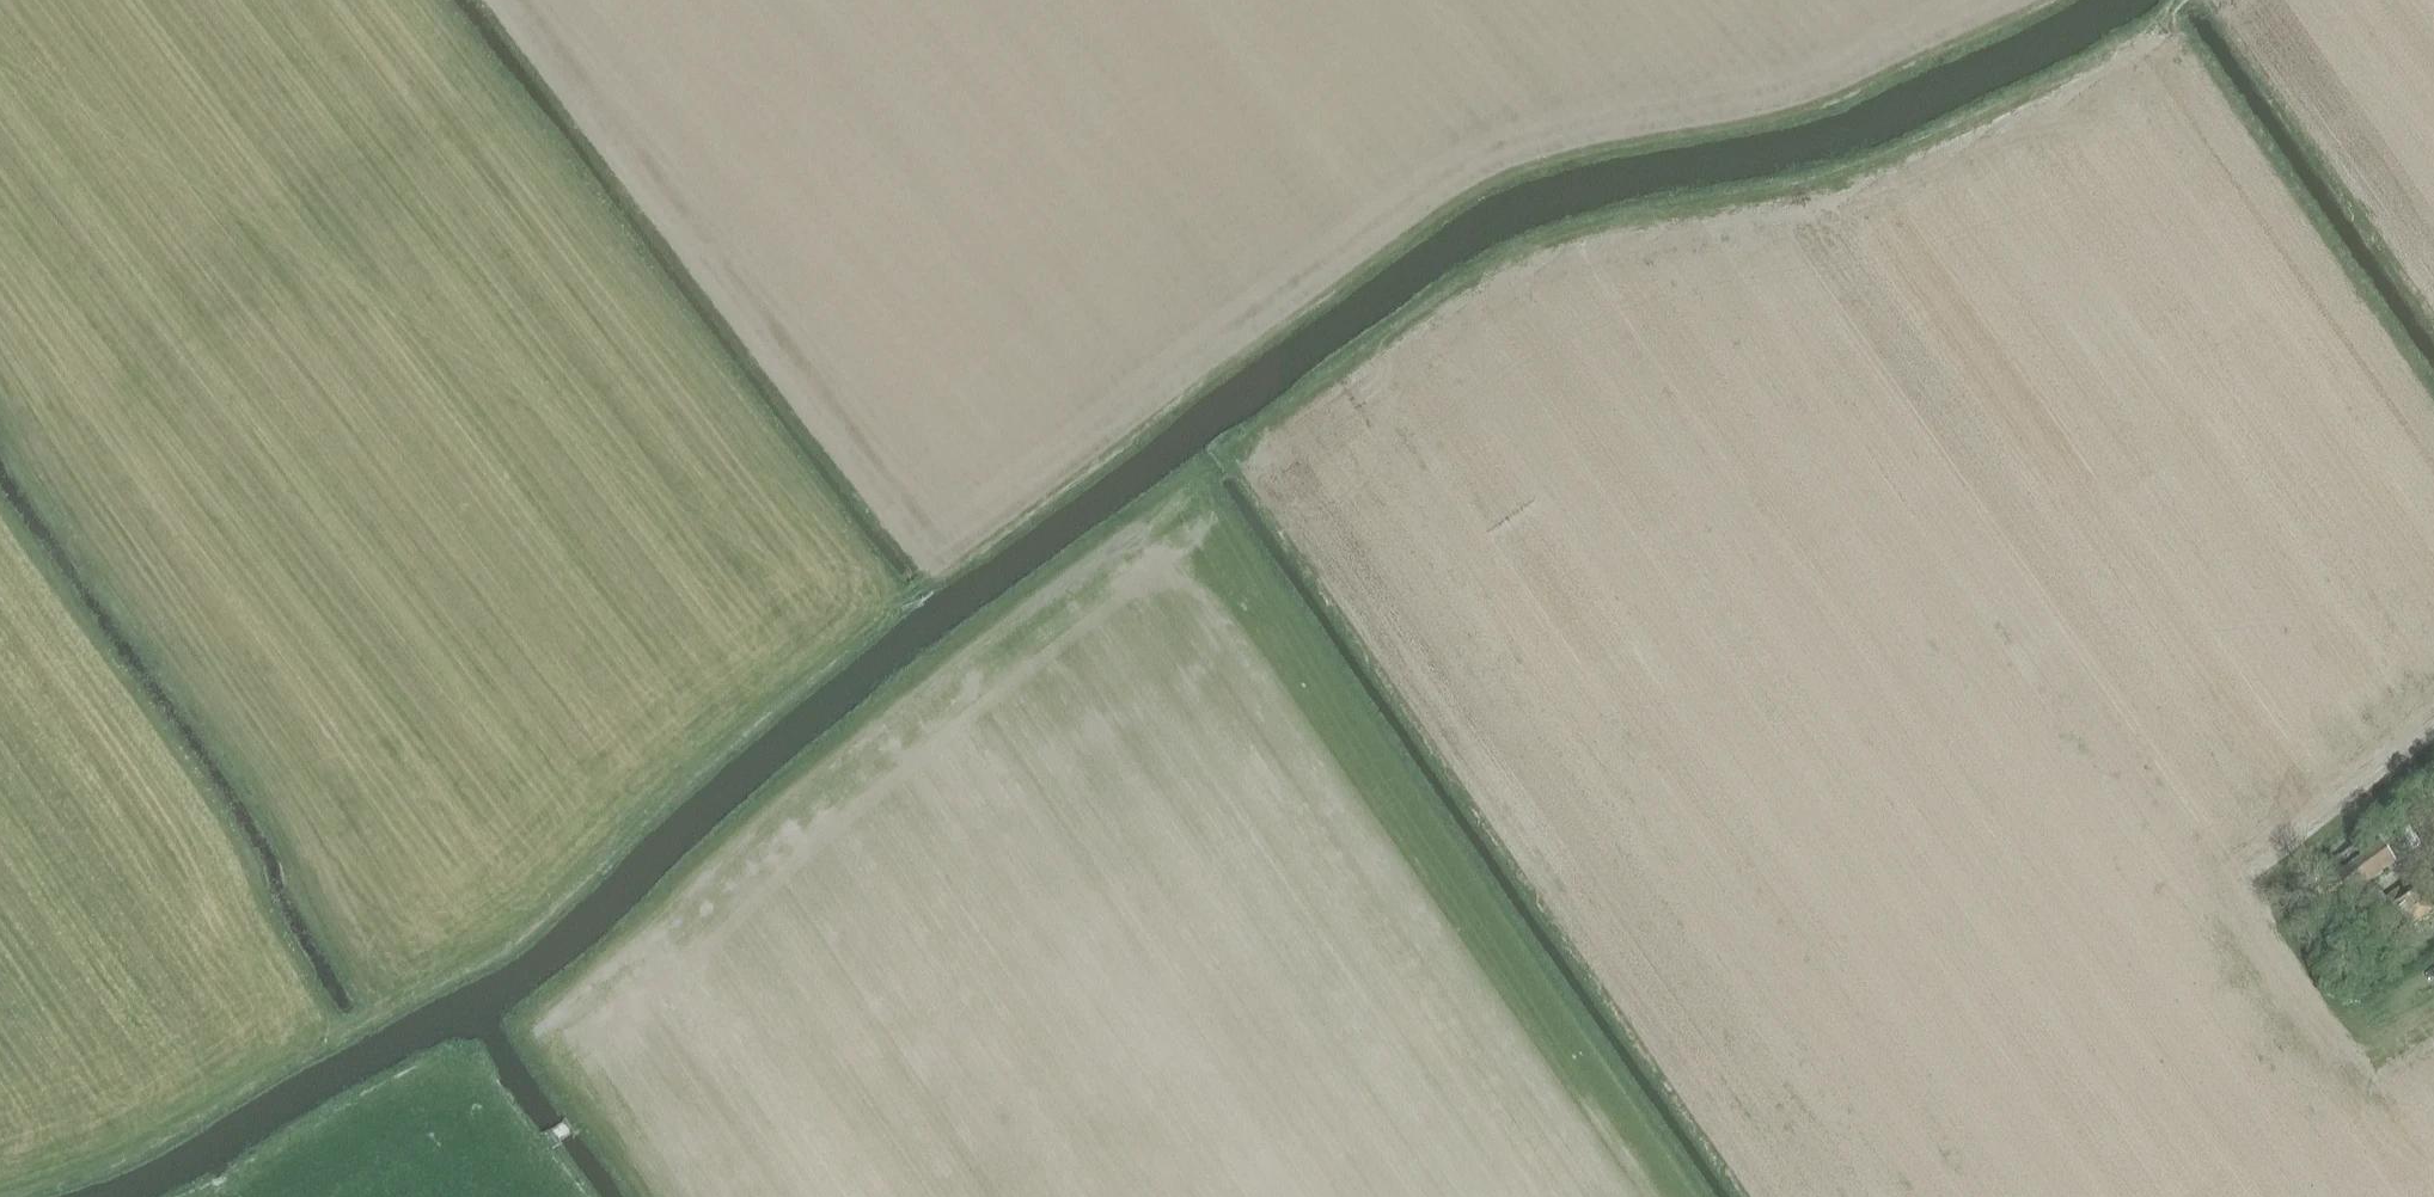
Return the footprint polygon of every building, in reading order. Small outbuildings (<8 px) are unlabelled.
[(2433,833),(2433,831),(2418,809),(2407,817),(2422,841),(2433,833)] [(2394,862),(2380,842),(2317,888),(2331,908),(2394,862)] [(2433,900),(2433,899),(2417,876),(2387,898),(2393,906),(2385,912),(2372,893),(2352,908),(2378,942),(2397,928),(2391,919),(2399,914),(2410,929),(2433,912),(2433,911),(2428,904),(2433,900)]
